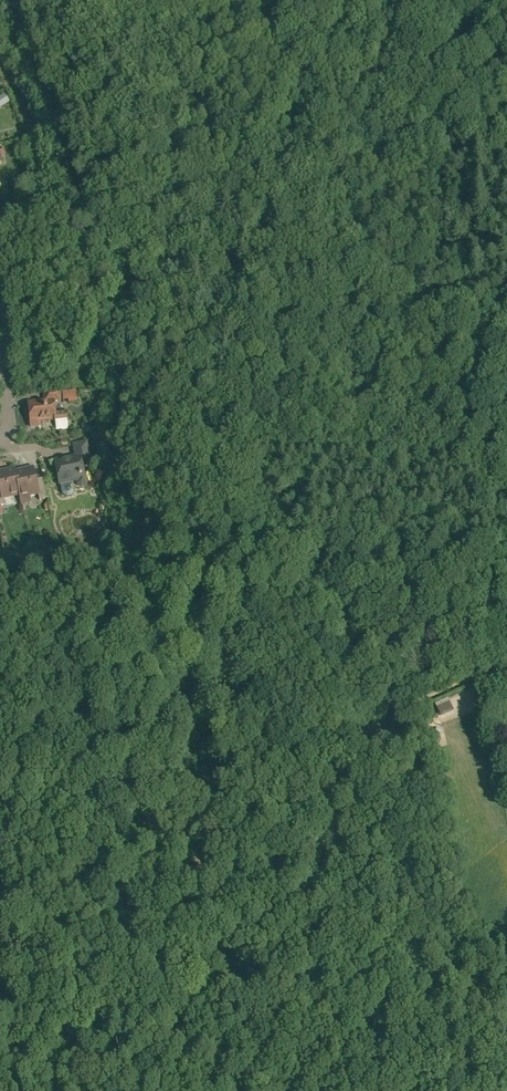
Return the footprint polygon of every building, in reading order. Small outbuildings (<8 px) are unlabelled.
[(76,390),(62,390),(62,401),(77,401),(76,390)] [(45,405),(54,404),(60,404),(59,394),(45,396),(45,405)] [(39,425),(66,423),(65,414),(55,415),(54,404),(45,405),(26,407),(29,431),(40,429),(39,425)] [(73,459),(53,462),(57,487),(75,485),(75,487),(77,489),(80,490),(82,490),(85,489),(87,487),(88,485),(88,482),(87,479),(86,477),(84,477),(83,468),(91,467),(87,444),(71,446),(73,459)] [(14,470),(0,473),(0,499),(1,503),(17,499),(20,508),(30,505),(28,499),(39,497),(35,483),(32,468),(14,473),(14,470)] [(40,482),(35,483),(39,497),(40,501),(45,499),(40,482)] [(435,714),(439,722),(452,715),(448,707),(435,714)]
